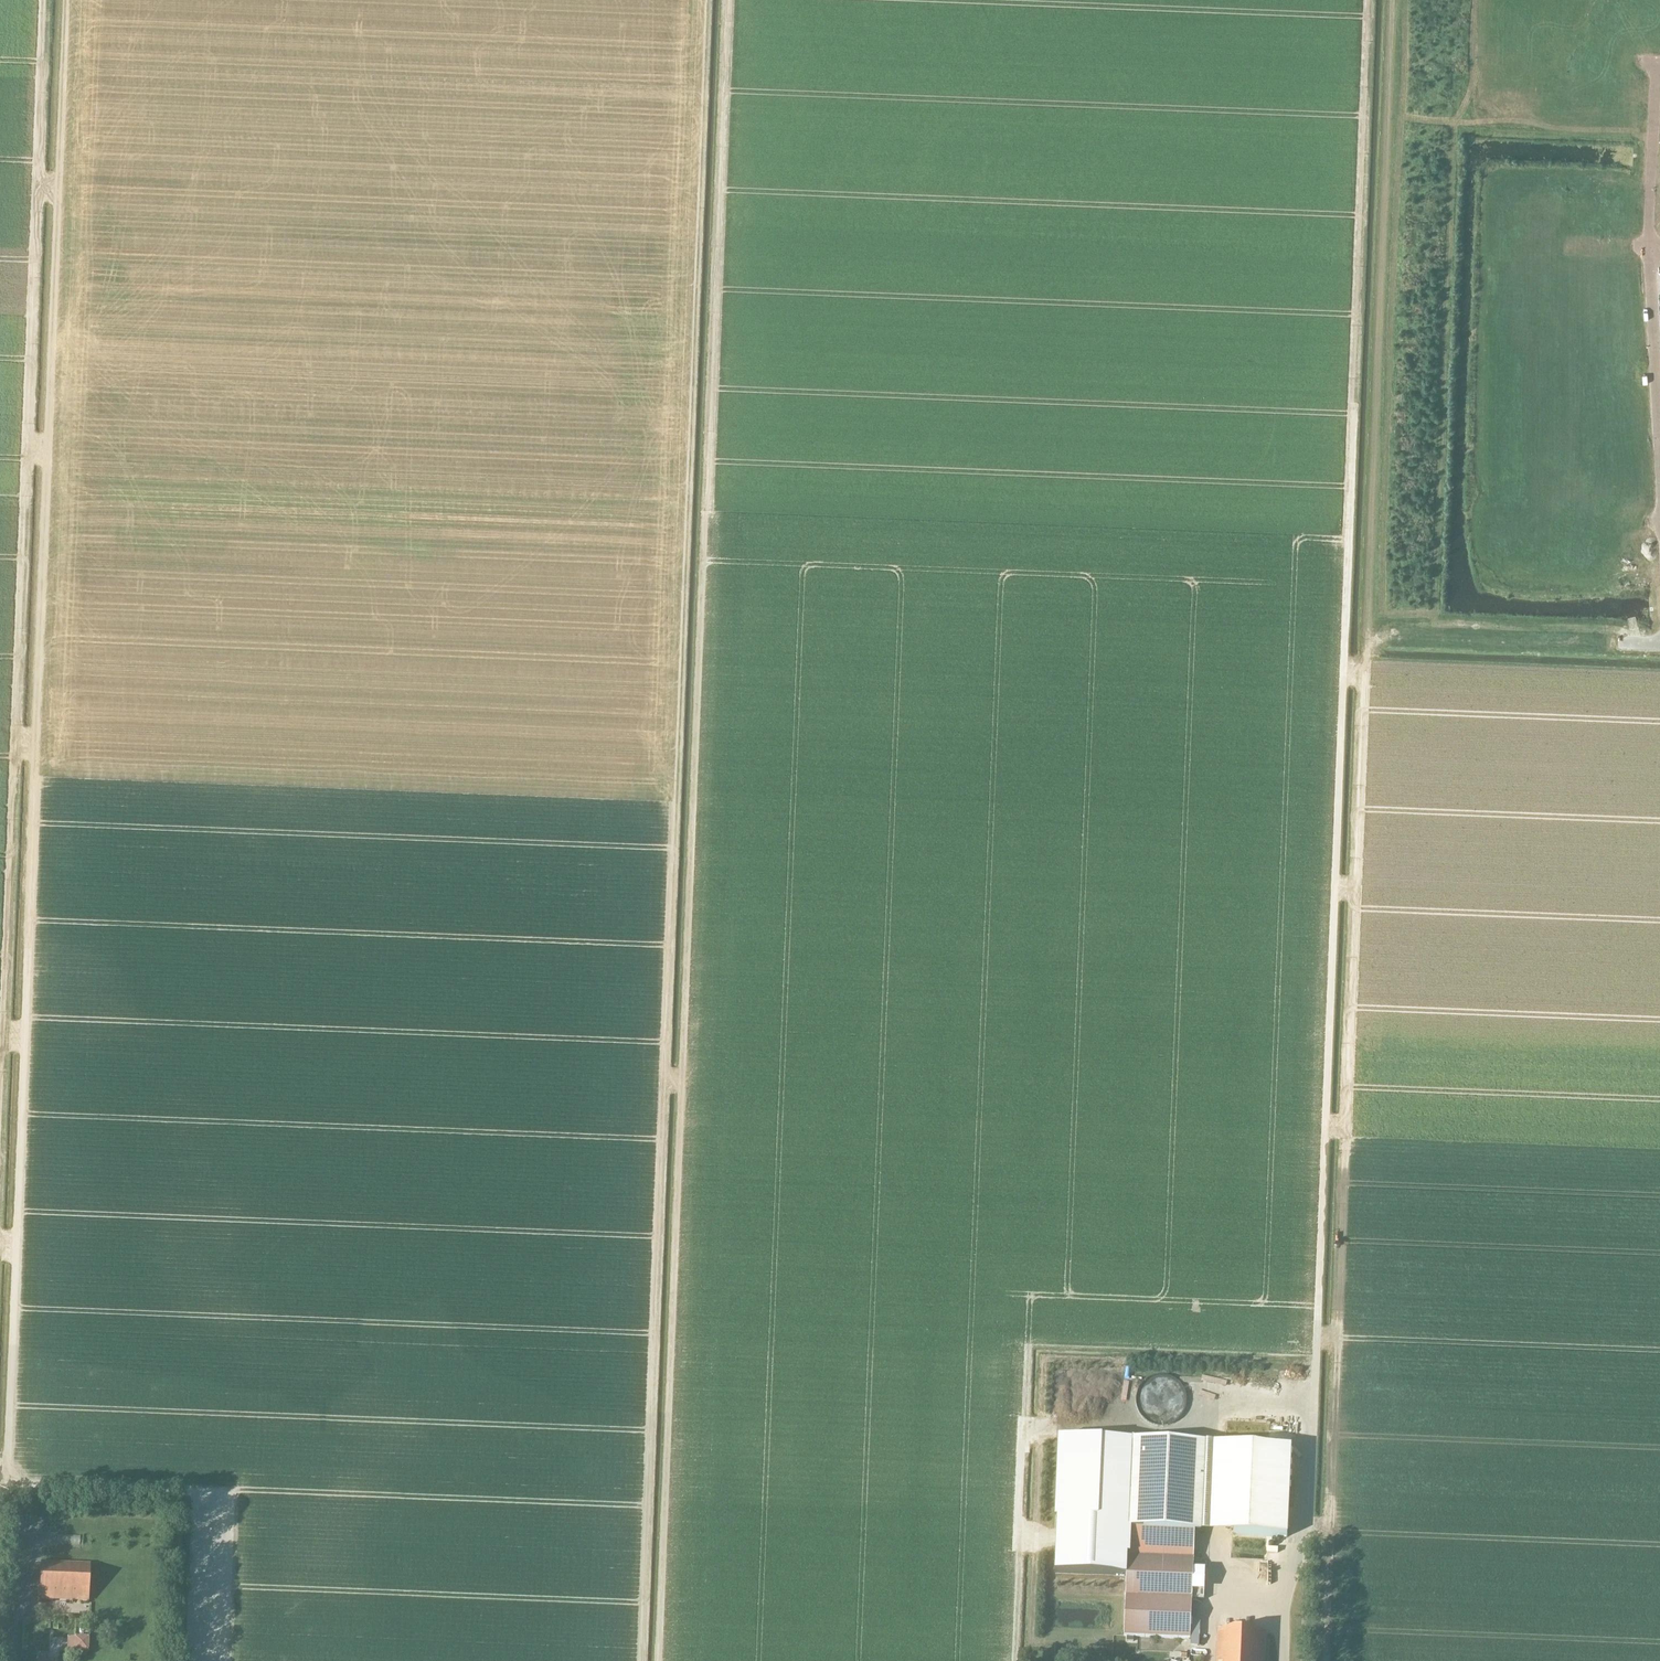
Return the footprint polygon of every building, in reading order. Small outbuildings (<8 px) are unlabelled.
[(1164,1376),(1159,1376),(1154,1377),(1150,1379),(1146,1382),(1142,1385),(1140,1389),(1138,1394),(1137,1398),(1137,1403),(1138,1408),(1140,1412),(1143,1416),(1146,1419),(1150,1422),(1154,1424),(1159,1425),(1164,1425),(1169,1424),(1173,1422),(1177,1419),(1180,1416),(1183,1412),(1185,1408),(1186,1403),(1186,1398),(1185,1393),(1183,1389),(1180,1385),(1177,1382),(1173,1379),(1168,1377),(1164,1376)] [(1195,1402),(1231,1402),(1231,1379),(1195,1378),(1195,1402)] [(1132,1442),(1061,1439),(1055,1572),(1126,1575),(1127,1556),(1129,1556),(1130,1530),(1128,1530),(1132,1442)] [(1291,1449),(1198,1445),(1132,1442),(1128,1530),(1130,1530),(1129,1556),(1127,1556),(1126,1575),(1123,1636),(1190,1639),(1191,1599),(1200,1599),(1201,1573),(1192,1572),(1193,1571),(1198,1571),(1199,1560),(1193,1559),(1194,1533),(1287,1537),(1291,1449)] [(1251,1570),(1270,1571),(1270,1559),(1260,1558),(1259,1561),(1251,1561),(1251,1570)] [(40,1563),(39,1600),(88,1601),(89,1565),(40,1563)] [(1215,1636),(1215,1628),(1203,1627),(1203,1635),(1215,1636)] [(1265,1633),(1218,1631),(1216,1660),(1264,1660),(1265,1633)] [(88,1649),(87,1634),(66,1635),(66,1650),(88,1649)]
